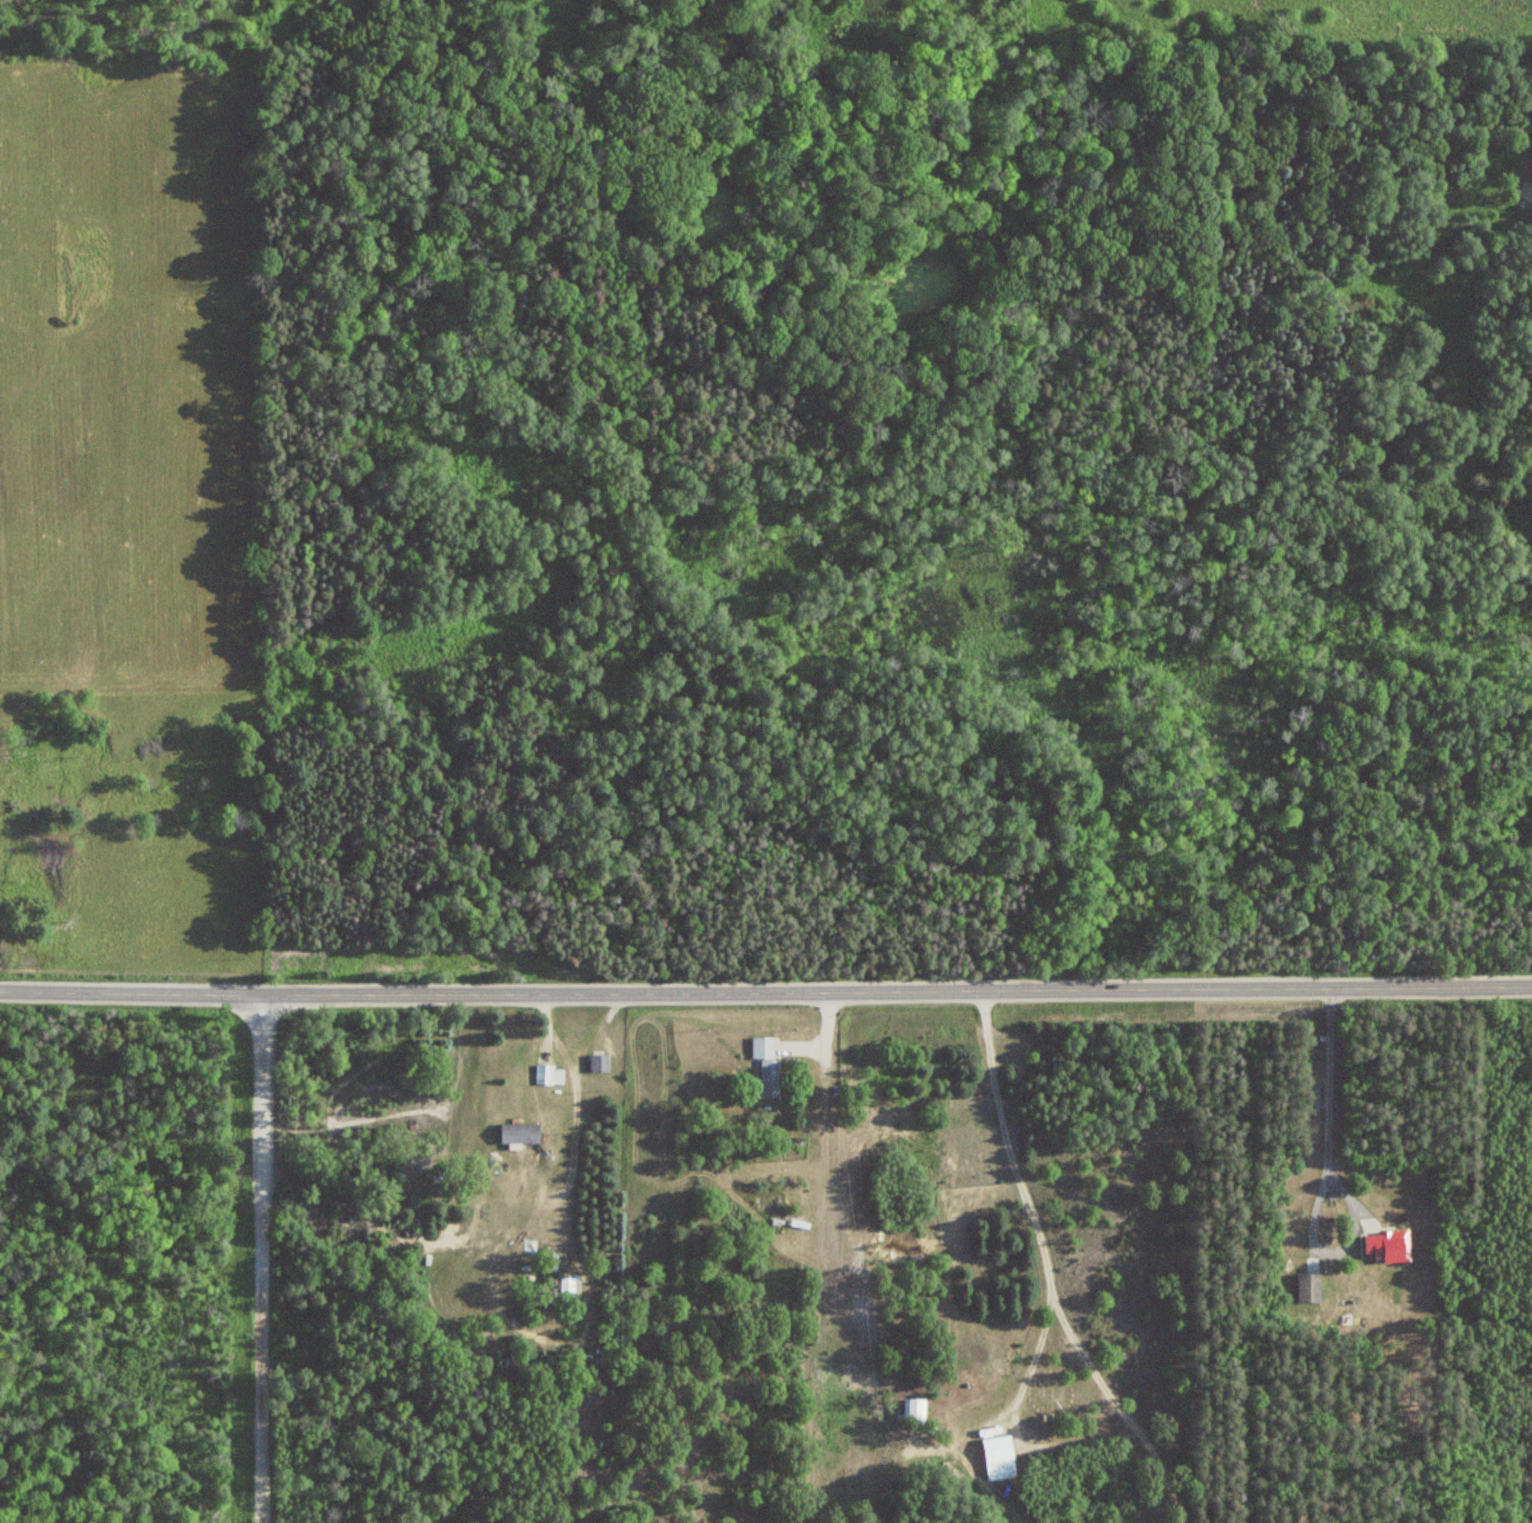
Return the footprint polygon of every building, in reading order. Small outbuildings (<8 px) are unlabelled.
[(753,1038),(752,1059),(760,1059),(760,1098),(776,1098),(777,1038),(753,1038)] [(608,1072),(608,1055),(589,1055),(589,1072),(608,1072)] [(535,1084),(562,1084),(562,1066),(535,1066),(535,1084)] [(501,1143),(540,1143),(540,1123),(501,1123),(501,1143)] [(1388,1263),(1413,1261),(1411,1231),(1367,1234),(1368,1257),(1387,1256),(1388,1263)] [(1324,1304),(1324,1273),(1302,1273),(1302,1304),(1324,1304)] [(574,1292),(574,1278),(559,1278),(559,1292),(574,1292)] [(904,1425),(924,1425),(924,1400),(904,1400),(904,1425)] [(988,1480),(1016,1477),(1011,1436),(983,1439),(988,1480)]
